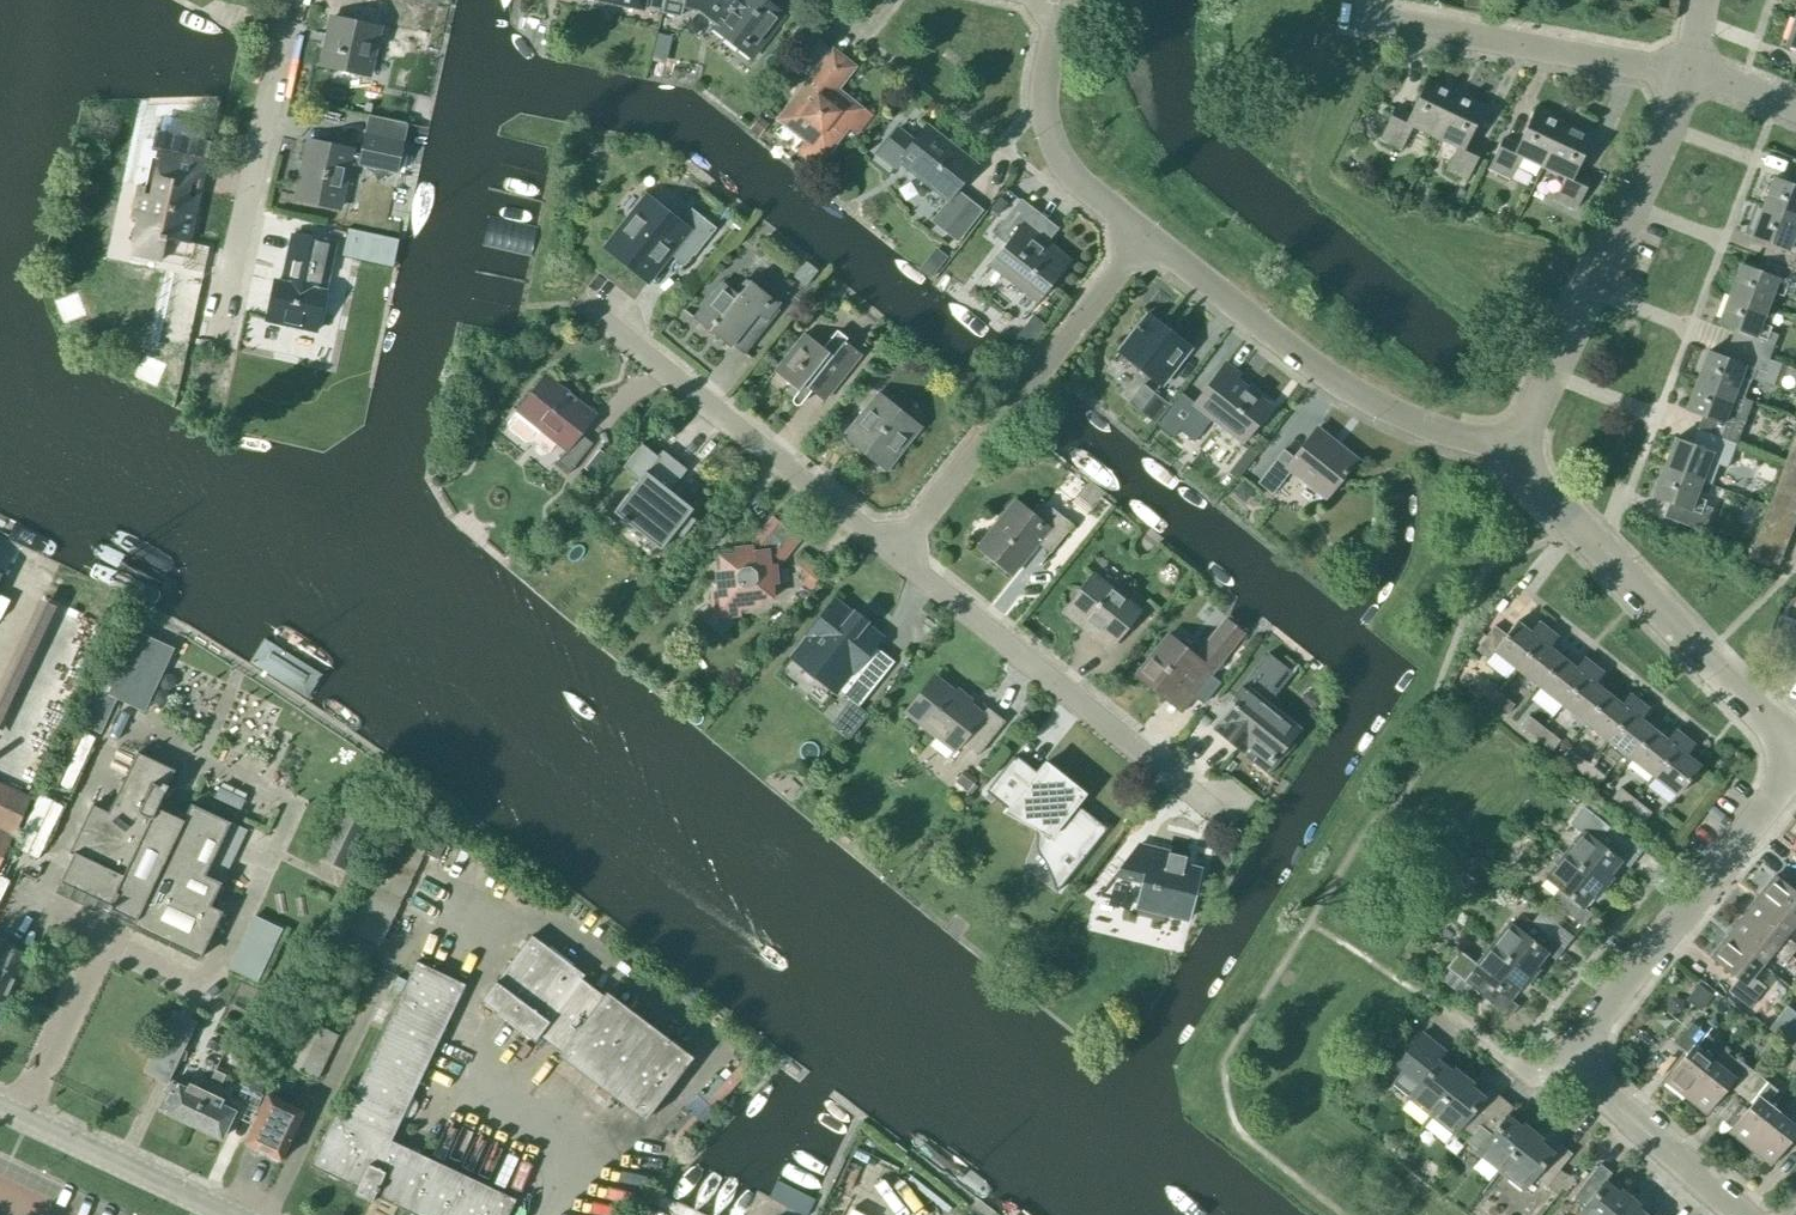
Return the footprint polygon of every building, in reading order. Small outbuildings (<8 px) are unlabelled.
[(619,17),(621,17),(639,21),(644,0),(623,0),(619,17)] [(682,5),(698,8),(717,23),(714,28),(751,58),(784,16),(763,0),(683,0),(682,5)] [(418,46),(423,20),(394,14),(390,30),(332,18),(322,66),(369,76),(377,37),(418,46)] [(1795,17),(1785,46),(1795,50),(1795,17)] [(831,54),(818,44),(800,67),(813,77),(780,119),(825,154),(846,126),(858,136),(871,119),(859,110),(826,84),(844,61),(833,52),(831,54)] [(1434,137),(1454,94),(1427,81),(1410,116),(1395,109),(1380,138),(1402,148),(1412,127),(1434,137)] [(1454,94),(1434,137),(1456,148),(1446,169),(1467,180),(1481,150),(1466,143),(1483,108),(1454,94)] [(1542,167),(1563,124),(1535,111),(1518,146),(1503,139),(1489,169),(1510,179),(1520,157),(1542,167)] [(1563,124),(1542,167),(1565,178),(1555,200),(1576,210),(1590,180),(1575,173),(1591,138),(1563,124)] [(957,190),(977,165),(927,125),(913,142),(895,127),(874,154),(894,169),(899,163),(947,201),(931,221),(946,233),(971,201),(957,190)] [(189,243),(211,142),(156,131),(151,150),(157,152),(149,188),(139,186),(132,219),(138,221),(131,255),(162,261),(166,238),(189,243)] [(398,172),(404,142),(366,134),(362,154),(305,143),(294,196),(340,205),(349,162),(398,172)] [(1795,220),(1795,170),(1790,184),(1773,178),(1762,207),(1795,220)] [(679,223),(646,196),(605,248),(648,282),(678,244),(694,257),(716,228),(691,208),(679,223)] [(1006,245),(989,267),(1037,304),(1068,263),(1045,245),(1025,230),(1038,213),(1021,199),(993,235),(1006,245)] [(1795,230),(1795,220),(1762,207),(1751,236),(1768,243),(1762,257),(1795,270),(1795,238),(1793,237),(1795,230)] [(399,240),(345,229),(339,257),(393,268),(399,240)] [(316,332),(335,245),(292,236),(282,283),(275,281),(267,321),(316,332)] [(1795,286),(1795,270),(1762,257),(1757,271),(1741,265),(1730,294),(1766,308),(1772,292),(1782,296),(1784,292),(1793,295),(1795,286)] [(805,287),(818,271),(806,261),(793,277),(805,287)] [(779,304),(750,281),(738,295),(723,282),(693,319),(730,348),(756,315),(765,321),(779,304)] [(1761,324),(1766,308),(1730,294),(1719,323),(1735,329),(1729,344),(1769,358),(1777,335),(1769,332),(1771,328),(1761,324)] [(1160,386),(1191,347),(1149,314),(1118,353),(1160,386)] [(824,348),(805,333),(774,372),(791,386),(786,392),(800,404),(814,386),(828,397),(861,355),(835,334),(824,348)] [(1768,359),(1769,358),(1729,344),(1724,358),(1708,352),(1697,381),(1734,395),(1740,379),(1750,383),(1751,378),(1773,387),(1781,364),(1768,359)] [(1181,393),(1156,425),(1173,438),(1179,431),(1194,442),(1212,419),(1243,443),(1270,408),(1235,380),(1240,374),(1226,363),(1194,403),(1181,393)] [(567,475),(592,444),(580,434),(596,415),(546,375),(517,412),(565,451),(554,465),(567,475)] [(1728,410),(1734,395),(1697,381),(1686,410),(1702,416),(1697,430),(1736,445),(1745,422),(1736,419),(1738,414),(1728,410)] [(1155,424),(1169,405),(1144,385),(1129,403),(1141,412),(1155,424)] [(885,471),(921,426),(879,393),(844,438),(885,471)] [(1356,461),(1316,430),(1294,458),(1284,450),(1258,483),(1273,495),(1292,470),(1327,498),(1356,461)] [(1727,468),(1736,445),(1697,430),(1691,445),(1675,438),(1664,467),(1701,482),(1707,466),(1717,470),(1719,465),(1727,468)] [(1791,447),(1786,461),(1795,465),(1795,449),(1791,447)] [(595,477),(610,457),(599,449),(584,468),(595,477)] [(661,549),(692,510),(669,491),(686,470),(662,451),(614,512),(661,549)] [(1786,461),(1780,475),(1795,481),(1795,465),(1786,461)] [(1695,497),(1701,482),(1664,467),(1653,497),(1669,503),(1664,517),(1703,532),(1712,509),(1703,506),(1705,501),(1695,497)] [(1780,475),(1775,489),(1795,497),(1795,481),(1780,475)] [(1775,489),(1770,503),(1795,513),(1795,497),(1775,489)] [(1073,526),(1041,500),(1031,513),(1016,501),(980,546),(1013,573),(1037,543),(1050,554),(1073,526)] [(1795,519),(1795,513),(1770,503),(1765,517),(1793,527),(1795,519)] [(790,551),(800,539),(773,517),(763,530),(768,534),(760,545),(761,552),(720,557),(725,604),(773,599),(768,558),(776,557),(784,547),(790,551)] [(1787,541),(1793,527),(1765,517),(1759,530),(1787,541)] [(1782,555),(1787,541),(1759,530),(1754,544),(1782,555)] [(1777,569),(1782,555),(1754,544),(1749,559),(1777,569)] [(793,568),(816,583),(827,567),(804,552),(793,568)] [(1109,649),(1139,611),(1094,575),(1064,613),(1109,649)] [(848,739),(868,714),(858,707),(893,662),(872,645),(881,634),(839,600),(794,656),(849,700),(830,724),(848,739)] [(1193,696),(1244,634),(1227,620),(1196,658),(1169,635),(1139,672),(1169,697),(1179,685),(1193,696)] [(1516,669),(1548,630),(1539,622),(1530,633),(1516,622),(1506,635),(1498,629),(1480,653),(1487,658),(1494,652),(1516,669)] [(1539,687),(1562,658),(1549,647),(1557,637),(1548,630),(1516,669),(1539,687)] [(1562,705),(1593,666),(1584,658),(1576,669),(1562,658),(1539,687),(1562,705)] [(1237,705),(1222,723),(1218,731),(1242,752),(1249,744),(1259,752),(1251,762),(1270,778),(1288,755),(1282,750),(1297,732),(1268,707),(1275,698),(1266,691),(1281,671),(1262,659),(1230,700),(1237,705)] [(1585,723),(1608,694),(1594,683),(1603,673),(1593,666),(1562,705),(1585,723)] [(954,693),(937,678),(908,714),(955,751),(962,743),(977,756),(1004,722),(988,708),(983,715),(969,704),(971,701),(957,690),(954,693)] [(1490,703),(1499,692),(1484,680),(1475,691),(1490,703)] [(1499,692),(1490,703),(1506,715),(1515,705),(1499,692)] [(1608,741),(1639,702),(1630,694),(1621,705),(1608,694),(1585,723),(1608,741)] [(1631,759),(1654,730),(1640,719),(1648,709),(1639,702),(1608,741),(1631,759)] [(1536,738),(1544,728),(1529,716),(1521,726),(1536,738)] [(1544,728),(1536,738),(1552,751),(1561,740),(1544,728)] [(52,778),(74,788),(97,740),(75,729),(52,778)] [(1654,777),(1685,738),(1675,730),(1667,741),(1654,730),(1631,759),(1654,777)] [(1685,738),(1654,777),(1677,796),(1700,766),(1686,755),(1694,745),(1685,738)] [(1581,775),(1590,764),(1574,751),(1566,762),(1581,775)] [(157,808),(175,770),(138,752),(115,800),(114,800),(109,812),(93,804),(70,853),(74,855),(61,882),(109,905),(108,907),(136,921),(133,926),(201,958),(223,912),(211,906),(222,883),(206,875),(231,823),(191,804),(183,820),(157,808)] [(1014,757),(986,791),(988,793),(990,791),(1011,808),(1014,804),(1045,828),(1042,836),(1039,842),(1059,858),(1065,850),(1079,861),(1078,861),(1080,862),(1102,834),(1103,834),(1107,829),(1103,825),(1102,827),(1076,807),(1086,794),(1079,788),(1078,790),(1049,768),(1045,764),(1034,777),(1014,761),(1016,759),(1014,757)] [(1590,764),(1581,775),(1598,788),(1607,776),(1590,764)] [(967,791),(972,784),(970,783),(975,777),(965,768),(955,781),(967,791)] [(32,797),(0,781),(0,869),(32,797)] [(1627,810),(1636,800),(1621,788),(1612,799),(1627,810)] [(38,792),(22,849),(46,856),(63,799),(38,792)] [(1636,800),(1627,810),(1644,823),(1652,812),(1636,800)] [(1565,855),(1606,886),(1613,878),(1609,874),(1620,861),(1629,868),(1638,856),(1645,847),(1614,820),(1609,827),(1583,806),(1569,824),(1582,834),(1565,855)] [(346,871),(369,822),(341,809),(318,858),(346,871)] [(379,948),(423,851),(392,836),(347,932),(379,948)] [(1188,920),(1200,869),(1184,865),(1186,857),(1139,845),(1115,875),(1143,882),(1137,907),(1188,920)] [(1597,896),(1606,886),(1565,855),(1546,879),(1559,889),(1541,912),(1557,925),(1566,913),(1582,926),(1591,914),(1582,907),(1594,893),(1597,896)] [(1465,896),(1476,882),(1465,873),(1454,887),(1465,896)] [(1775,876),(1759,896),(1794,924),(1795,921),(1795,892),(1775,876)] [(1794,924),(1759,896),(1743,917),(1791,955),(1795,949),(1795,946),(1784,936),(1794,924)] [(1532,922),(1541,910),(1527,900),(1518,912),(1532,922)] [(1784,964),(1791,955),(1743,917),(1726,937),(1761,965),(1771,953),(1784,964)] [(1492,948),(1531,979),(1538,969),(1535,966),(1546,953),(1555,960),(1564,948),(1533,923),(1524,934),(1512,923),(1492,948)] [(604,996),(581,979),(584,975),(532,936),(497,982),(495,982),(481,1001),(535,1042),(540,1036),(562,1052),(559,1056),(645,1120),(693,1057),(607,992),(604,996)] [(1752,977),(1761,965),(1726,937),(1710,958),(1737,980),(1728,991),(1749,1008),(1765,987),(1752,977)] [(0,941),(0,1010),(27,953),(5,943),(5,944),(0,941)] [(1523,988),(1531,979),(1492,948),(1478,965),(1459,950),(1446,966),(1476,991),(1508,1018),(1518,1006),(1509,999),(1520,985),(1523,988)] [(351,1010),(364,982),(370,970),(344,957),(330,984),(334,986),(327,998),(351,1010)] [(465,985),(416,962),(342,1117),(334,1114),(310,1165),(358,1188),(355,1195),(372,1203),(375,1196),(415,1214),(509,1214),(516,1200),(391,1141),(465,985)] [(1795,1020),(1795,1014),(1787,1006),(1769,1029),(1781,1039),(1795,1020)] [(167,1081),(194,1023),(175,1014),(147,1072),(167,1081)] [(317,1080),(338,1035),(304,1019),(283,1064),(280,1062),(274,1074),(277,1075),(273,1081),(271,1087),(293,1097),(298,1086),(297,1085),(302,1073),(317,1080)] [(1795,1044),(1795,1020),(1781,1039),(1793,1048),(1795,1044)] [(1686,1097),(1713,1063),(1701,1053),(1712,1039),(1692,1023),(1676,1044),(1687,1053),(1665,1081),(1686,1097)] [(271,1058),(282,1034),(271,1028),(259,1053),(271,1058)] [(1431,1115),(1463,1076),(1454,1069),(1451,1072),(1437,1061),(1444,1052),(1421,1034),(1395,1066),(1402,1072),(1392,1084),(1431,1115)] [(1740,1095),(1756,1074),(1736,1058),(1725,1072),(1713,1063),(1686,1097),(1707,1114),(1729,1086),(1740,1095)] [(216,1071),(217,1071),(220,1064),(211,1059),(197,1089),(191,1086),(189,1090),(173,1083),(161,1110),(191,1124),(216,1071)] [(249,1064),(240,1085),(262,1094),(272,1068),(262,1064),(260,1069),(249,1064)] [(226,1075),(217,1071),(216,1071),(191,1124),(222,1139),(234,1112),(219,1105),(226,1091),(220,1088),(226,1075)] [(1751,1149),(1778,1114),(1766,1104),(1777,1091),(1756,1074),(1740,1095),(1751,1104),(1729,1132),(1751,1149)] [(1476,1131),(1502,1098),(1491,1089),(1484,1098),(1470,1087),(1473,1084),(1463,1076),(1431,1115),(1455,1135),(1465,1122),(1475,1130),(1476,1131)] [(281,1160),(304,1111),(268,1095),(246,1143),(281,1160)] [(1500,1171),(1532,1131),(1523,1124),(1520,1128),(1506,1117),(1514,1108),(1502,1098),(1476,1131),(1475,1130),(1466,1141),(1479,1151),(1477,1152),(1500,1171)] [(1751,1149),(1771,1165),(1793,1138),(1795,1140),(1795,1115),(1790,1123),(1778,1114),(1751,1149)] [(1532,1131),(1500,1171),(1524,1190),(1535,1177),(1546,1186),(1572,1154),(1560,1145),(1553,1154),(1539,1142),(1542,1139),(1532,1131)] [(694,1158),(681,1188),(691,1193),(704,1163),(694,1158)] [(1630,1197),(1621,1190),(1618,1194),(1604,1183),(1612,1174),(1600,1164),(1574,1197),(1585,1206),(1578,1214),(1616,1214),(1630,1197)] [(1637,1209),(1640,1205),(1630,1197),(1616,1214),(1645,1214),(1637,1209)]
